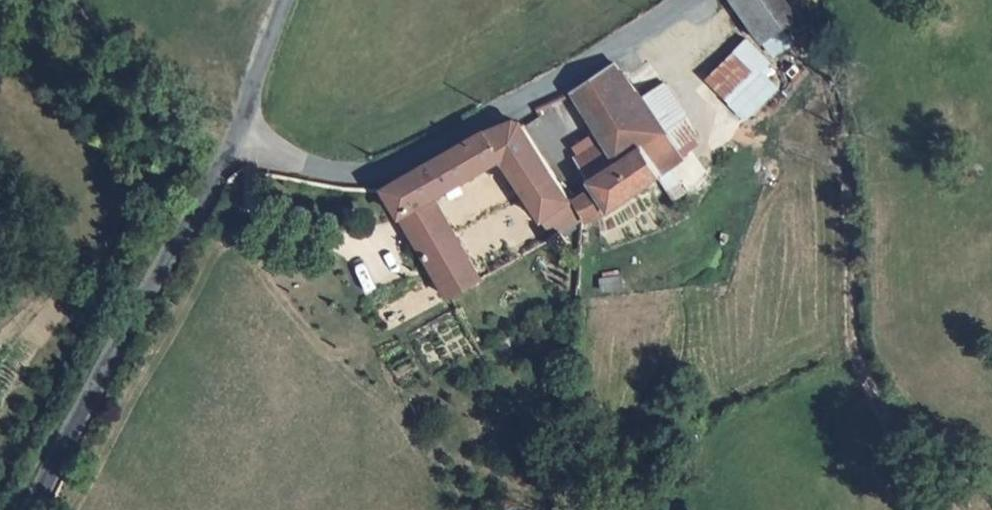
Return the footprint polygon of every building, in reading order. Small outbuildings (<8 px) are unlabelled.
[(766,40),(785,28),(803,17),(792,0),(739,0),(766,40)] [(777,56),(796,43),(785,28),(766,40),(777,56)] [(750,39),(709,80),(747,121),(779,88),(763,72),(772,63),(750,39)] [(586,97),(618,141),(634,165),(603,185),(623,215),(696,167),(690,158),(647,97),(627,70),(586,97)] [(660,100),(654,92),(647,97),(690,158),(710,143),(672,91),(660,100)] [(394,192),(410,221),(442,204),(514,166),(561,244),(555,247),(562,259),(577,251),(570,239),(587,228),(593,209),(586,200),(577,194),(573,192),(524,126),(509,132),(394,192)] [(603,185),(634,165),(618,141),(586,161),(603,185)] [(474,262),(442,204),(410,221),(455,303),(487,285),(481,274),(474,262)] [(474,262),(481,274),(493,267),(486,256),(474,262)]
